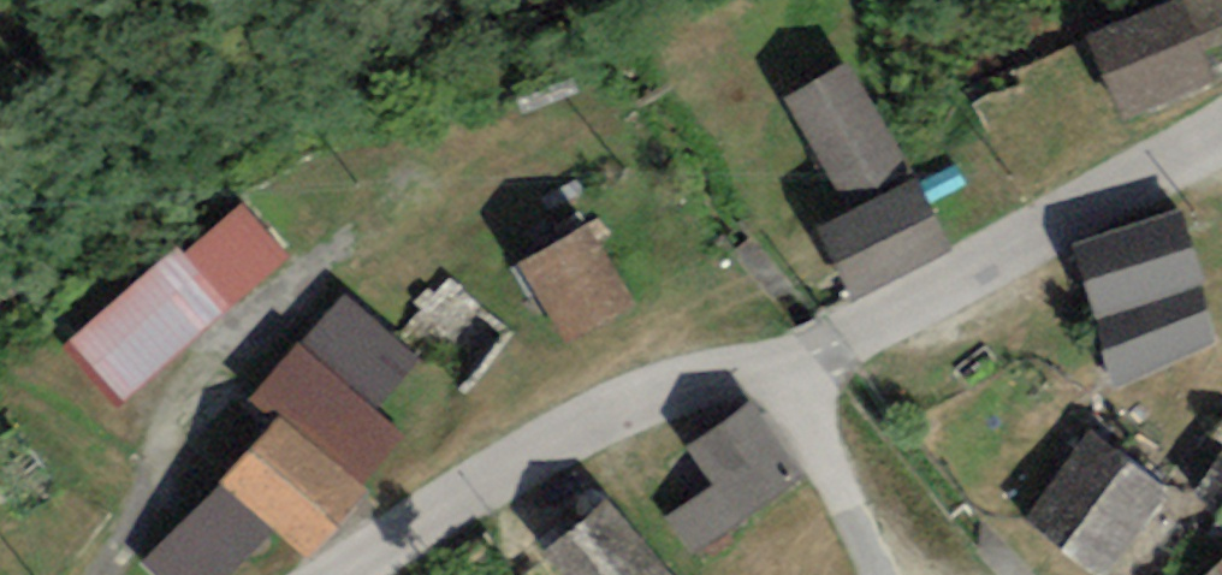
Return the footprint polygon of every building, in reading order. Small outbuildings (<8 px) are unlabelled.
[(1125,109),(1215,70),(1184,0),(1144,0),(1088,25),(1125,109)] [(784,88),(843,198),(905,165),(847,55),(784,88)] [(819,224),(854,292),(951,242),(916,174),(819,224)] [(241,196),(182,249),(229,300),(288,247),(241,196)] [(1180,201),(1071,236),(1095,312),(1205,277),(1180,201)] [(589,214),(518,254),(566,340),(638,299),(589,214)] [(182,249),(175,241),(67,342),(121,400),(229,300),(182,249)] [(347,289),(300,341),(375,407),(421,355),(347,289)] [(1200,292),(1098,329),(1116,379),(1218,342),(1200,292)] [(300,341),(297,338),(250,391),(274,413),(219,475),(275,525),(310,556),(370,489),(362,482),(405,434),(375,407),(300,341)] [(803,473),(749,396),(682,437),(713,479),(665,515),(693,549),(803,473)] [(1091,427),(1024,511),(1106,573),(1172,485),(1091,427)] [(275,525),(219,475),(139,565),(151,574),(231,574),(275,525)] [(1207,502),(1221,511),(1221,478),(1207,502)] [(543,542),(570,574),(665,574),(673,569),(607,489),(543,542)] [(1199,574),(1221,574),(1221,553),(1199,574)]
